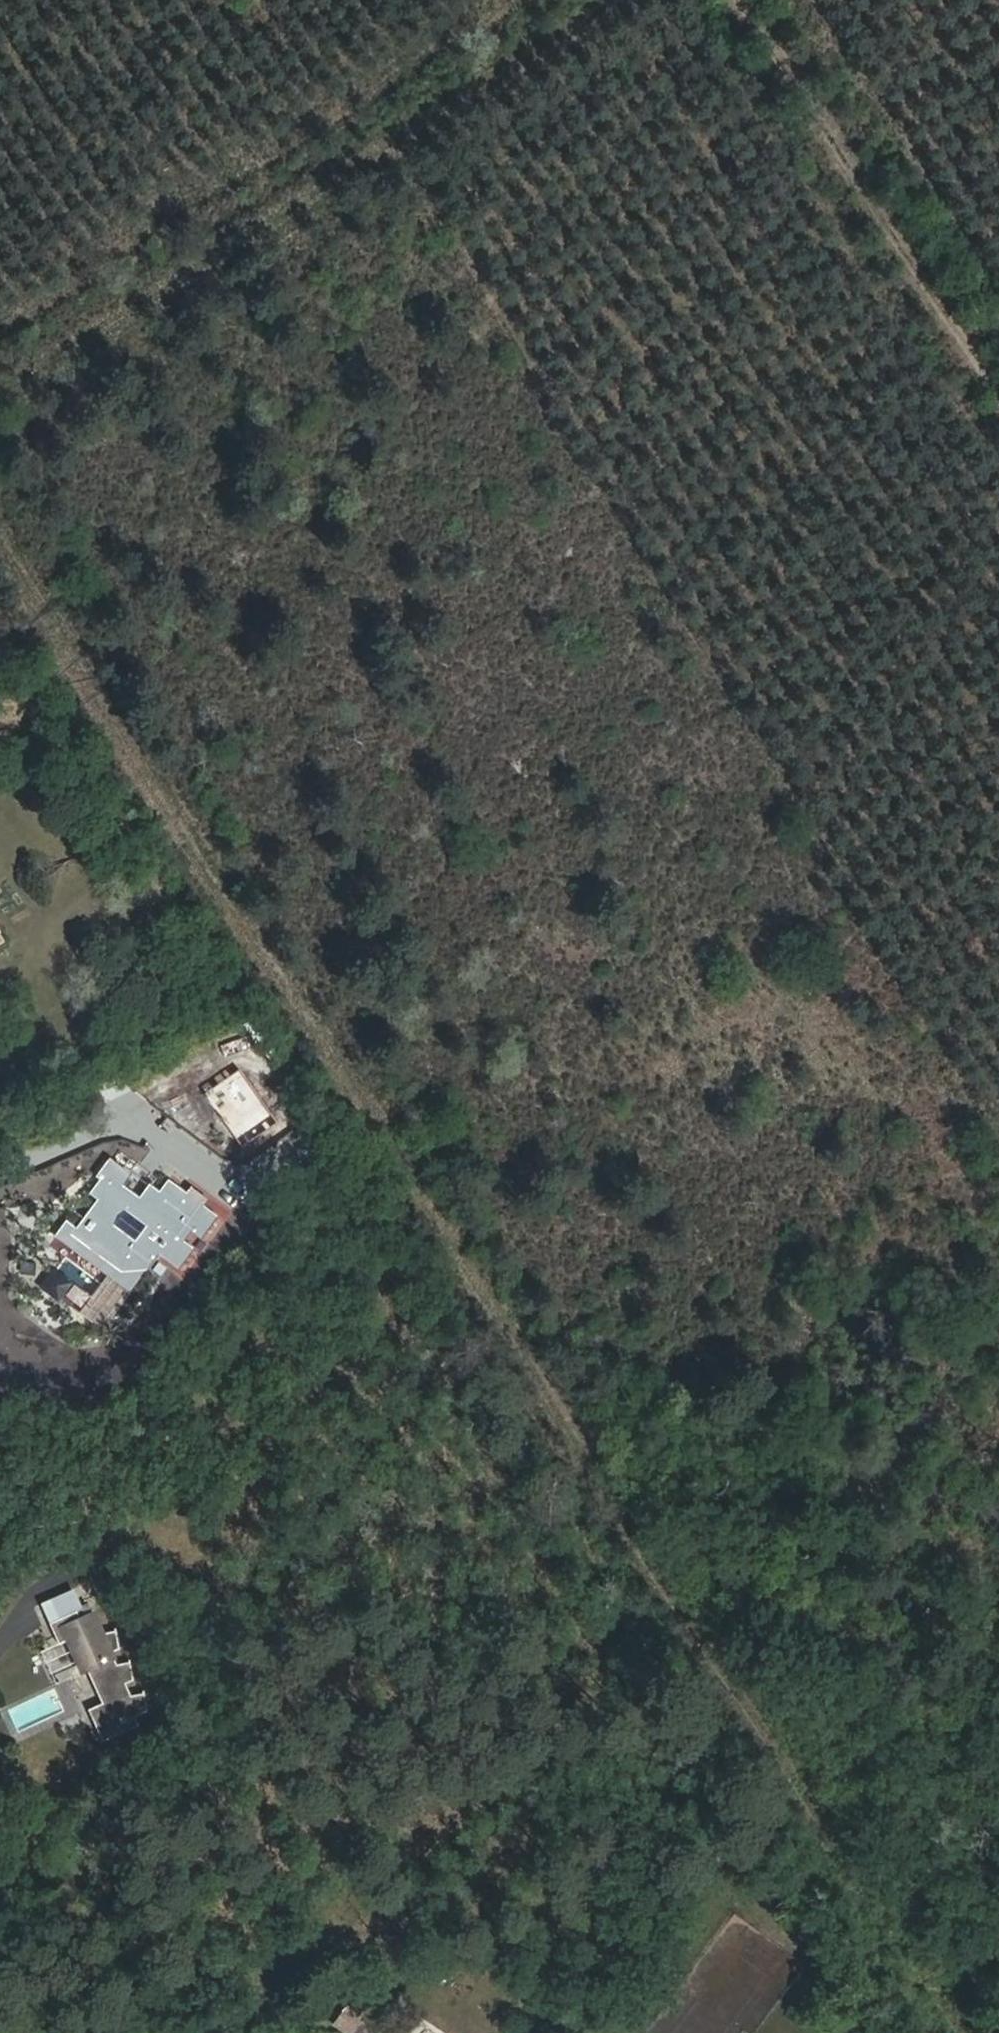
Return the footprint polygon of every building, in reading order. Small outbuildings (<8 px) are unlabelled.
[(248,1085),(221,1103),(250,1147),(277,1130),(248,1085)] [(89,1233),(132,1265),(138,1257),(154,1268),(166,1252),(185,1266),(199,1247),(191,1241),(199,1230),(207,1235),(222,1214),(210,1205),(215,1200),(200,1188),(195,1194),(177,1181),(168,1193),(157,1186),(144,1203),(125,1190),(136,1176),(116,1162),(105,1177),(111,1181),(101,1195),(111,1202),(89,1233)] [(41,1604),(49,1623),(80,1609),(72,1591),(41,1604)] [(108,1628),(119,1625),(114,1602),(103,1604),(108,1628)] [(49,1623),(59,1644),(67,1641),(80,1670),(86,1668),(101,1703),(89,1708),(101,1737),(133,1723),(130,1716),(146,1708),(145,1691),(126,1692),(123,1686),(134,1681),(133,1663),(115,1665),(110,1654),(121,1650),(119,1632),(101,1634),(89,1606),(80,1609),(49,1623)]
